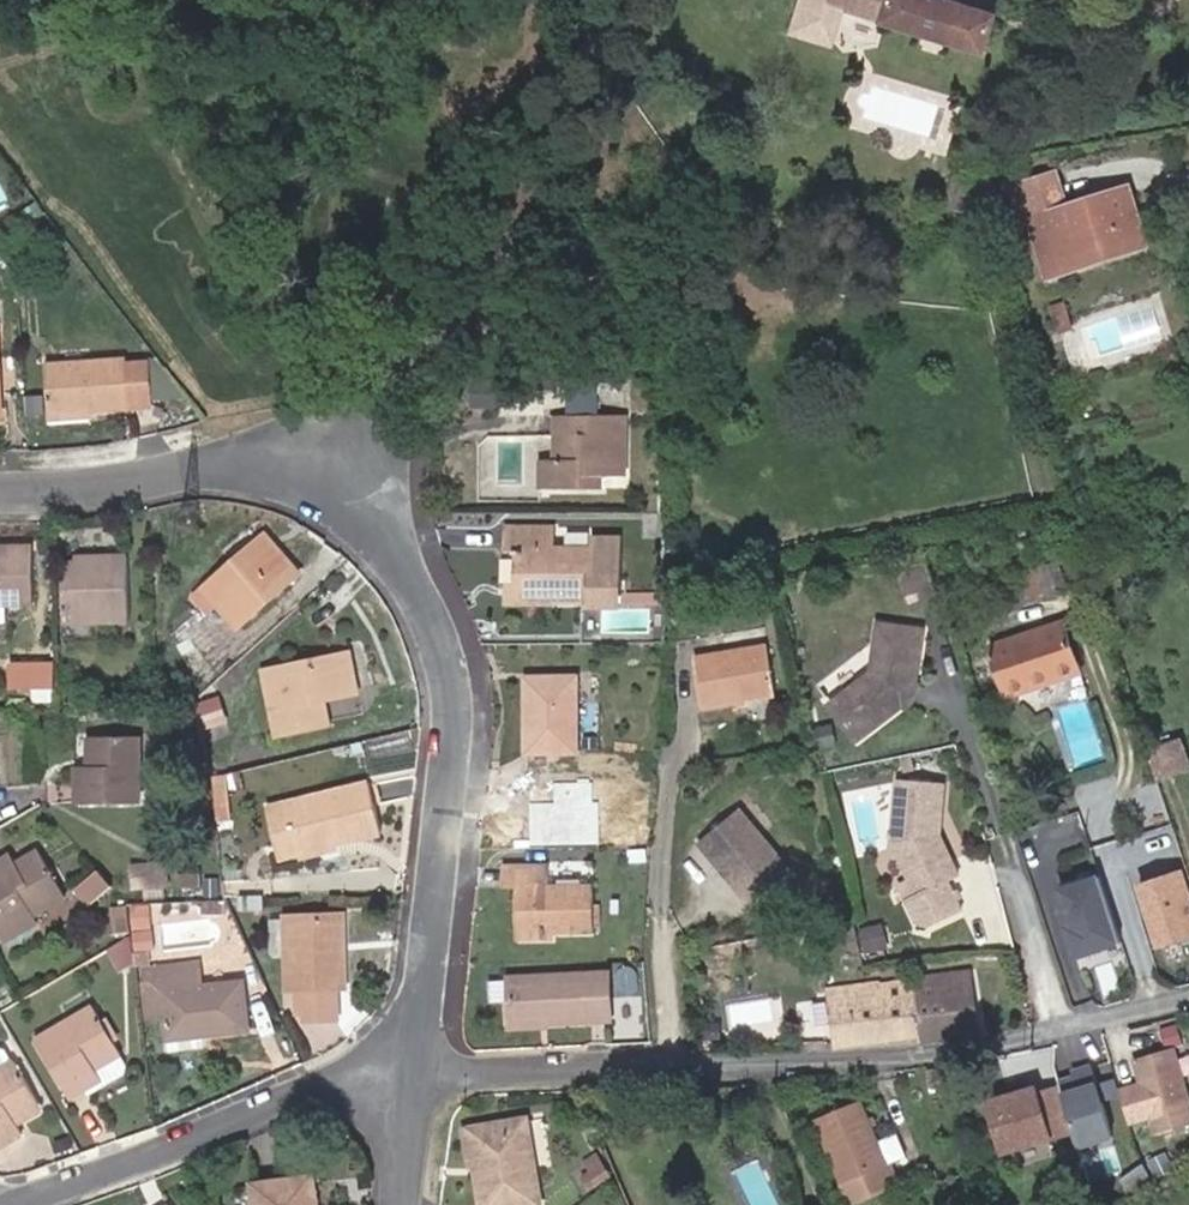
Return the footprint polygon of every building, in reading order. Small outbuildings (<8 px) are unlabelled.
[(983,52),(994,17),(937,0),(851,0),(850,6),(849,10),(884,21),(883,25),(981,55),(983,52)] [(1070,205),(1058,170),(1024,182),(1034,215),(1058,208),(1070,205)] [(1168,222),(1154,177),(1073,204),(1092,263),(1115,254),(1111,243),(1168,222)] [(1070,205),(1058,208),(1078,268),(1092,263),(1073,204),(1070,205)] [(1111,243),(1115,254),(1172,234),(1168,222),(1111,243)] [(41,405),(80,403),(122,401),(119,355),(37,359),(41,405)] [(80,411),(80,403),(41,405),(41,412),(80,411)] [(576,478),(621,478),(620,420),(550,420),(551,458),(534,459),(534,488),(575,488),(576,478)] [(516,594),(546,596),(586,596),(585,606),(616,606),(616,557),(586,556),(587,547),(549,547),(549,528),(503,529),(504,549),(509,549),(509,556),(515,556),(516,594)] [(263,529),(231,554),(235,560),(268,535),(263,529)] [(235,560),(231,554),(199,580),(234,621),(296,570),(268,535),(235,560)] [(586,556),(616,557),(617,539),(587,538),(587,547),(586,556)] [(27,595),(27,540),(0,540),(0,595),(27,595)] [(104,558),(72,558),(58,557),(57,622),(125,622),(123,549),(103,549),(104,558)] [(71,550),(72,558),(104,558),(103,549),(71,550)] [(1004,567),(1010,592),(1041,581),(1034,557),(1004,567)] [(924,560),(897,564),(911,604),(936,595),(924,560)] [(824,704),(857,745),(903,710),(909,713),(924,686),(921,681),(924,628),(872,623),(870,670),(824,704)] [(1017,690),(1076,670),(1060,625),(1001,646),(1017,690)] [(708,711),(779,698),(772,662),(771,656),(769,645),(698,658),(708,711)] [(310,694),(318,691),(352,684),(344,653),(261,671),(275,725),(316,716),(310,694)] [(523,678),(521,776),(573,776),(574,678),(523,678)] [(324,714),(318,691),(310,694),(316,716),(324,714)] [(96,767),(91,767),(78,767),(77,805),(139,805),(139,738),(92,738),(91,759),(97,759),(96,767)] [(1156,785),(1188,773),(1188,766),(1181,742),(1145,754),(1156,785)] [(379,779),(368,781),(374,803),(384,801),(379,779)] [(943,835),(947,785),(894,780),(885,846),(913,900),(961,881),(943,835)] [(368,781),(288,800),(299,851),(329,844),(381,831),(374,803),(368,781)] [(299,851),(288,800),(271,804),(284,855),(299,851)] [(740,807),(696,845),(754,910),(792,871),(740,807)] [(329,844),(299,851),(301,860),(331,854),(329,844)] [(0,856),(0,934),(0,935),(35,916),(32,910),(63,895),(36,847),(14,858),(5,864),(0,856)] [(0,853),(0,856),(5,864),(14,858),(8,849),(0,853)] [(137,862),(140,887),(168,884),(165,859),(137,862)] [(517,930),(552,932),(594,934),(594,883),(548,881),(549,866),(503,864),(503,882),(517,882),(517,930)] [(1144,884),(1167,950),(1188,943),(1188,870),(1188,869),(1144,884)] [(109,889),(95,873),(75,891),(89,907),(109,889)] [(1108,876),(1063,891),(1086,957),(1131,942),(1108,876)] [(152,899),(113,905),(118,936),(119,935),(123,958),(161,951),(152,899)] [(288,990),(337,987),(336,966),(341,965),(340,943),(335,943),(333,915),(284,919),(285,947),(280,946),(282,970),(286,971),(288,990)] [(889,951),(883,924),(858,929),(864,956),(889,951)] [(198,979),(196,956),(136,962),(141,1013),(160,1012),(161,1026),(198,1023),(199,1029),(241,1025),(236,976),(198,979)] [(580,992),(580,974),(501,974),(500,1020),(580,1023),(604,1023),(604,992),(580,992)] [(604,974),(580,974),(580,992),(604,992),(604,974)] [(917,1047),(976,1037),(969,988),(967,974),(943,977),(912,982),(916,1037),(917,1047)] [(916,1037),(912,982),(843,994),(823,997),(829,1029),(833,1048),(916,1037)] [(91,1003),(32,1036),(64,1095),(97,1077),(91,1068),(119,1052),(91,1003)] [(200,1041),(199,1029),(198,1023),(161,1026),(162,1033),(163,1044),(200,1041)] [(1188,1125),(1188,1108),(1170,1053),(1130,1068),(1157,1137),(1188,1125)] [(0,1062),(0,1140),(20,1129),(16,1120),(40,1107),(13,1056),(0,1062)] [(1084,1147),(1131,1137),(1118,1076),(1103,1080),(1099,1062),(1068,1068),(1084,1147)] [(1065,1083),(1003,1098),(1016,1152),(1078,1138),(1065,1083)] [(845,1204),(860,1204),(891,1192),(854,1104),(810,1122),(845,1204)] [(535,1203),(541,1202),(529,1120),(473,1128),(478,1166),(483,1165),(486,1189),(480,1190),(482,1204),(524,1204),(535,1203)] [(478,1166),(473,1128),(464,1129),(469,1167),(478,1166)] [(586,1178),(593,1189),(613,1175),(604,1152),(589,1160),(596,1172),(586,1178)] [(478,1166),(480,1190),(486,1189),(483,1165),(478,1166)] [(307,1176),(295,1178),(299,1204),(311,1204),(307,1176)] [(295,1178),(249,1184),(252,1204),(299,1204),(295,1178)]
